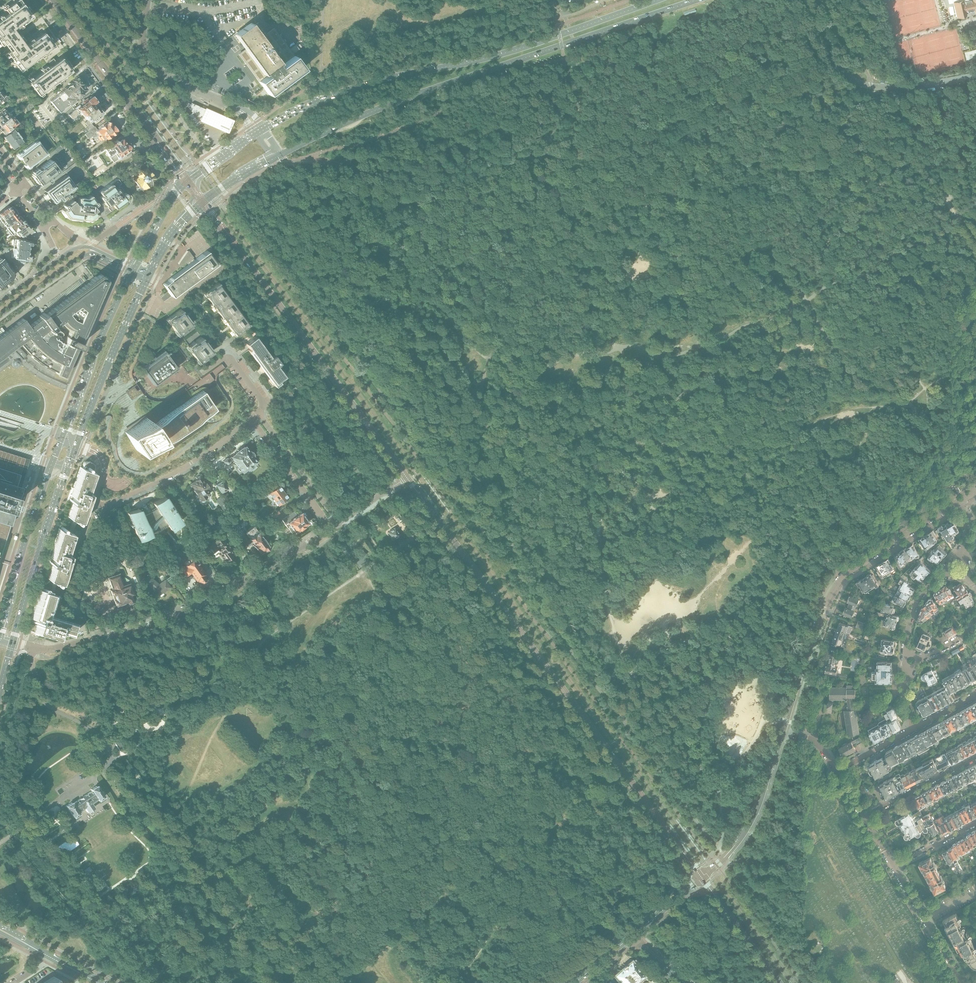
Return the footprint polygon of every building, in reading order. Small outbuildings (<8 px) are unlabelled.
[(16,0),(4,9),(8,13),(0,19),(0,46),(4,43),(10,50),(4,54),(8,60),(9,59),(12,63),(15,64),(14,64),(18,69),(36,56),(45,68),(27,81),(36,93),(38,92),(39,93),(43,90),(45,92),(52,86),(51,84),(56,81),(57,82),(65,77),(64,75),(70,70),(60,57),(60,58),(51,46),(53,45),(49,39),(48,39),(44,33),(41,35),(40,34),(29,42),(28,41),(29,40),(29,39),(28,38),(27,38),(26,37),(25,37),(24,37),(23,38),(23,39),(23,40),(21,41),(16,34),(17,33),(18,33),(19,33),(20,32),(21,32),(21,31),(21,30),(21,29),(20,28),(19,27),(18,27),(17,26),(29,18),(28,17),(30,15),(26,9),(20,1),(18,3),(16,0)] [(948,7),(953,5),(956,17),(965,15),(964,12),(974,10),(975,15),(975,17),(975,0),(946,0),(948,7)] [(286,48),(285,46),(283,43),(273,30),(266,35),(257,22),(255,24),(252,26),(249,22),(233,34),(245,50),(240,54),(247,64),(249,66),(259,80),(268,93),(302,68),(292,56),(286,48)] [(77,96),(85,89),(81,83),(76,77),(72,80),(73,81),(68,85),(68,86),(67,87),(66,87),(65,88),(65,89),(62,91),(62,92),(61,91),(50,101),(59,112),(68,104),(69,105),(74,100),(75,101),(79,98),(77,96)] [(83,116),(98,105),(95,101),(95,100),(95,98),(94,96),(92,96),(92,97),(91,96),(90,96),(90,97),(89,98),(90,98),(88,99),(87,98),(82,101),(82,102),(78,105),(74,108),(75,109),(72,112),(69,115),(72,119),(73,118),(75,122),(79,119),(77,115),(78,114),(79,114),(80,113),(80,112),(83,116)] [(15,113),(13,110),(10,112),(7,112),(8,109),(11,109),(11,105),(10,105),(9,103),(4,107),(1,109),(2,110),(1,111),(2,112),(0,113),(0,124),(15,113)] [(201,121),(206,110),(207,110),(207,109),(206,109),(197,106),(197,105),(192,103),(189,108),(192,112),(190,114),(188,116),(196,126),(197,125),(196,125),(198,124),(199,123),(200,123),(200,122),(201,122),(202,121),(201,121)] [(98,105),(83,116),(86,119),(88,118),(89,119),(85,123),(88,126),(91,124),(91,123),(95,120),(96,121),(99,120),(98,119),(100,117),(99,115),(104,112),(104,110),(103,109),(101,108),(98,105)] [(229,119),(207,109),(202,122),(223,131),(229,119)] [(0,124),(0,126),(1,127),(0,128),(0,130),(3,133),(17,122),(13,117),(16,114),(15,113),(0,124)] [(116,131),(115,130),(116,130),(113,126),(112,126),(109,123),(109,122),(107,122),(107,123),(105,124),(104,123),(98,127),(99,129),(98,130),(95,126),(93,127),(92,124),(86,128),(87,129),(84,132),(85,133),(84,134),(87,137),(88,137),(89,138),(92,136),(93,138),(98,135),(101,140),(103,139),(104,139),(110,135),(112,136),(116,133),(116,131)] [(12,148),(22,140),(15,132),(13,129),(3,136),(12,148)] [(131,153),(129,149),(129,147),(128,145),(126,144),(122,139),(121,140),(119,138),(115,142),(114,141),(107,146),(105,145),(99,149),(99,150),(97,151),(98,153),(100,151),(101,152),(105,149),(110,156),(109,156),(113,162),(119,158),(118,157),(123,153),(126,156),(131,153)] [(27,168),(47,152),(37,140),(17,155),(27,168)] [(58,172),(57,171),(58,170),(57,168),(58,168),(53,161),(52,161),(50,160),(40,167),(38,169),(37,168),(32,171),(33,173),(32,173),(33,175),(32,176),(37,183),(38,183),(40,184),(41,186),(46,182),(52,178),(51,177),(55,174),(57,173),(58,172)] [(151,181),(153,179),(155,178),(147,167),(143,170),(138,169),(134,172),(137,176),(133,179),(139,187),(137,188),(137,190),(138,191),(139,191),(149,184),(150,184),(151,181)] [(61,197),(74,187),(75,188),(76,190),(78,188),(77,187),(76,188),(75,187),(65,175),(61,178),(44,191),(53,202),(58,199),(57,199),(58,199),(59,199),(60,199),(61,199),(61,198),(61,197),(61,196),(61,197)] [(125,195),(125,194),(124,193),(123,192),(123,191),(120,186),(118,186),(118,185),(120,183),(120,182),(118,179),(116,179),(100,191),(99,192),(101,195),(100,196),(100,197),(101,198),(102,199),(102,200),(104,204),(104,207),(107,208),(107,207),(110,211),(111,211),(125,200),(126,199),(124,196),(125,195)] [(94,205),(96,204),(96,203),(95,201),(94,201),(94,200),(90,195),(89,195),(85,197),(79,196),(76,193),(75,193),(71,195),(71,197),(73,199),(72,199),(71,199),(66,203),(65,204),(64,204),(63,205),(63,206),(64,207),(62,209),(61,210),(61,211),(66,218),(74,219),(74,220),(75,221),(82,222),(83,221),(83,220),(91,221),(98,216),(98,215),(96,212),(98,212),(99,209),(98,209),(96,209),(96,208),(94,205)] [(264,197),(261,200),(265,206),(269,203),(264,197)] [(1,220),(15,210),(13,206),(11,206),(10,208),(8,206),(0,212),(0,219),(1,220)] [(6,227),(17,217),(16,215),(17,214),(18,213),(15,210),(1,220),(0,221),(0,228),(2,230),(6,227)] [(15,232),(25,224),(24,222),(24,221),(20,216),(19,216),(17,217),(6,227),(9,231),(7,232),(10,235),(15,232)] [(26,224),(25,224),(15,232),(18,235),(19,234),(21,236),(27,231),(28,232),(30,230),(28,227),(28,226),(27,224),(26,224)] [(13,248),(30,250),(30,245),(31,245),(31,241),(27,241),(27,240),(26,240),(26,239),(24,239),(24,240),(17,239),(15,239),(15,240),(14,240),(13,243),(14,243),(13,248)] [(30,250),(13,248),(12,253),(11,258),(14,258),(18,258),(17,262),(24,263),(25,261),(29,262),(29,261),(31,261),(32,256),(29,256),(29,255),(30,250)] [(172,296),(214,265),(216,264),(207,251),(194,260),(192,257),(190,254),(187,256),(186,256),(185,257),(186,257),(184,259),(188,265),(169,279),(170,279),(163,284),(172,296)] [(12,274),(10,271),(11,271),(11,270),(5,261),(3,259),(2,260),(0,258),(0,286),(11,278),(10,277),(12,275),(12,274)] [(6,330),(0,334),(0,357),(19,342),(23,347),(27,352),(32,356),(36,360),(41,363),(46,366),(51,369),(56,371),(56,373),(63,376),(76,346),(78,347),(80,342),(78,341),(102,287),(103,285),(105,281),(105,280),(105,279),(105,278),(104,276),(104,275),(103,275),(102,274),(101,274),(100,274),(98,274),(97,275),(94,277),(44,314),(43,312),(38,316),(40,317),(28,326),(22,318),(6,330)] [(228,297),(223,290),(218,282),(210,288),(210,287),(206,289),(207,290),(203,293),(214,307),(228,297)] [(239,311),(233,304),(228,297),(214,307),(224,321),(239,311)] [(191,324),(188,319),(189,318),(185,313),(184,314),(181,309),(173,315),(173,314),(169,316),(170,317),(166,320),(177,334),(181,331),(181,332),(185,330),(184,329),(191,324)] [(248,324),(244,318),(239,311),(224,321),(234,335),(248,324)] [(278,362),(273,354),(269,357),(255,336),(245,343),(249,349),(248,350),(263,371),(275,386),(280,383),(278,380),(283,376),(284,376),(275,364),(278,362)] [(212,351),(208,346),(209,346),(206,341),(204,342),(201,337),(194,342),(193,341),(190,344),(190,345),(187,347),(187,348),(197,362),(212,351)] [(27,356),(19,347),(14,351),(23,360),(24,359),(25,359),(26,358),(25,357),(27,356)] [(176,367),(166,353),(163,350),(141,367),(153,384),(176,367)] [(108,402),(99,423),(104,431),(139,484),(162,469),(150,450),(164,441),(165,440),(169,445),(171,444),(172,442),(174,441),(176,439),(178,437),(181,435),(183,434),(186,432),(187,430),(190,429),(192,427),(194,426),(196,425),(198,423),(201,421),(206,418),(203,415),(214,408),(217,406),(217,407),(227,400),(217,384),(209,390),(208,389),(207,388),(206,388),(206,387),(205,387),(204,387),(203,387),(202,387),(201,388),(200,388),(199,388),(190,395),(152,419),(137,396),(142,393),(136,384),(125,391),(108,402)] [(226,459),(223,461),(225,464),(229,461),(230,462),(233,460),(235,462),(234,462),(236,465),(235,465),(236,467),(235,467),(235,469),(237,472),(238,474),(241,472),(245,476),(247,475),(248,475),(248,474),(249,474),(250,473),(251,473),(252,472),(253,472),(253,471),(254,471),(255,470),(256,469),(257,468),(259,466),(256,462),(253,458),(252,456),(253,456),(252,455),(253,454),(251,451),(249,452),(249,451),(248,452),(244,446),(240,449),(239,449),(237,451),(234,453),(235,453),(234,454),(231,456),(229,458),(228,458),(227,459),(227,458),(226,459)] [(8,526),(10,518),(13,509),(15,509),(16,505),(15,505),(20,488),(26,468),(0,460),(0,551),(8,526)] [(86,492),(88,486),(88,485),(91,479),(91,478),(93,472),(93,471),(92,471),(93,467),(93,466),(93,465),(92,464),(92,463),(90,462),(90,461),(89,461),(89,462),(88,461),(87,461),(86,461),(85,462),(84,463),(83,464),(82,468),(81,467),(80,467),(79,467),(75,478),(72,486),(72,487),(73,487),(70,495),(72,496),(71,498),(70,499),(70,501),(72,502),(71,503),(73,503),(69,516),(68,517),(69,518),(69,517),(71,518),(77,520),(77,522),(77,523),(78,523),(79,523),(79,522),(80,521),(81,521),(81,522),(82,521),(84,515),(84,514),(86,508),(86,507),(88,501),(89,501),(91,493),(88,492),(88,493),(86,492)] [(194,491),(205,483),(204,481),(200,476),(199,476),(198,476),(196,477),(196,479),(194,480),(195,481),(190,484),(194,489),(193,490),(194,491)] [(227,488),(222,480),(217,484),(215,485),(221,493),(227,488)] [(205,495),(211,491),(208,488),(208,487),(207,485),(208,485),(206,482),(205,483),(194,491),(196,494),(199,499),(197,500),(196,501),(197,501),(197,502),(198,502),(200,501),(201,502),(202,502),(203,503),(204,503),(205,502),(205,501),(205,500),(205,499),(204,498),(206,497),(205,495)] [(270,500),(282,491),(278,485),(274,487),(271,489),(271,490),(265,494),(268,498),(269,498),(270,500)] [(284,500),(287,498),(282,491),(270,500),(272,502),(273,502),(276,506),(277,505),(281,502),(281,503),(281,502),(282,503),(284,502),(284,501),(284,500)] [(180,522),(164,496),(153,503),(156,507),(155,508),(153,509),(152,510),(150,511),(149,509),(148,510),(147,512),(148,512),(146,513),(144,514),(141,515),(139,509),(137,509),(136,507),(128,511),(127,511),(126,512),(128,516),(137,539),(149,534),(149,533),(151,531),(153,530),(155,528),(158,527),(161,525),(163,524),(166,523),(169,528),(180,522)] [(229,507),(226,501),(219,505),(223,511),(229,507)] [(239,506),(231,515),(234,517),(242,508),(239,506)] [(274,519),(281,514),(278,510),(271,515),(274,519)] [(308,523),(307,522),(302,515),(301,512),(298,514),(296,515),(293,511),(293,512),(292,510),(288,512),(290,514),(283,519),(281,516),(275,520),(277,523),(282,520),(285,524),(284,524),(287,528),(288,528),(292,534),(298,529),(299,529),(304,526),(303,526),(308,523)] [(393,517),(394,516),(396,518),(396,519),(398,521),(402,518),(400,516),(398,513),(397,512),(396,512),(395,512),(394,511),(393,512),(392,512),(391,512),(377,522),(378,524),(387,519),(388,520),(393,517)] [(221,521),(217,515),(211,519),(215,525),(221,521)] [(959,530),(956,525),(957,524),(955,521),(954,521),(952,522),(950,520),(948,521),(948,522),(946,524),(946,525),(953,536),(954,536),(959,532),(958,530),(959,530)] [(953,536),(946,525),(943,527),(942,525),(938,528),(939,529),(938,529),(943,538),(945,537),(948,541),(954,537),(954,536),(953,536)] [(269,547),(258,532),(254,526),(245,532),(249,538),(253,544),(252,544),(255,549),(256,548),(260,553),(264,550),(264,551),(269,547)] [(70,556),(71,555),(70,555),(69,555),(70,551),(67,550),(67,547),(68,547),(67,547),(69,540),(70,540),(72,533),(71,532),(71,533),(69,532),(66,531),(63,530),(64,528),(63,527),(62,527),(61,527),(61,528),(61,529),(60,529),(59,528),(59,529),(58,529),(57,536),(56,536),(57,536),(55,542),(54,542),(54,543),(52,549),(50,557),(51,558),(50,560),(50,561),(49,562),(50,563),(53,564),(53,565),(51,571),(49,576),(48,579),(49,579),(57,582),(57,583),(57,584),(57,585),(58,585),(59,585),(59,584),(60,583),(61,583),(62,583),(64,576),(66,569),(68,563),(68,562),(70,556)] [(399,535),(394,528),(388,532),(393,540),(399,535)] [(938,542),(934,536),(936,535),(933,530),(931,531),(925,535),(931,546),(932,546),(932,545),(935,543),(935,544),(938,542)] [(931,546),(925,535),(919,539),(926,549),(931,546)] [(233,555),(228,548),(229,547),(224,540),(223,541),(220,536),(219,537),(219,536),(217,536),(216,537),(216,538),(217,539),(214,541),(209,545),(212,550),(214,548),(215,550),(216,551),(217,550),(218,550),(220,553),(219,554),(224,561),(230,557),(231,558),(232,557),(232,556),(233,555)] [(352,555),(345,544),(341,547),(348,557),(352,555)] [(920,555),(913,544),(909,546),(909,547),(907,548),(913,558),(916,557),(917,557),(920,555)] [(947,553),(943,549),(944,548),(940,545),(939,546),(938,546),(937,547),(936,547),(933,551),(942,558),(947,553)] [(913,558),(907,548),(906,547),(902,549),(903,549),(901,551),(908,562),(908,561),(910,560),(911,560),(912,559),(913,559),(913,558)] [(354,563),(366,555),(362,549),(350,557),(354,563)] [(942,558),(933,551),(932,550),(930,554),(931,554),(929,557),(937,563),(942,558)] [(908,562),(901,551),(898,553),(897,553),(895,554),(896,556),(895,557),(901,567),(903,565),(905,564),(908,562)] [(207,577),(199,566),(201,564),(197,559),(195,561),(193,558),(191,557),(190,558),(190,560),(190,561),(189,562),(187,560),(184,563),(185,565),(180,568),(180,569),(179,570),(178,570),(178,571),(178,572),(179,572),(180,572),(182,571),(185,575),(190,572),(196,580),(199,583),(200,582),(201,582),(204,580),(203,579),(205,578),(204,578),(206,576),(206,577),(207,577)] [(927,566),(926,565),(926,564),(924,562),(926,560),(925,559),(922,557),(918,561),(917,560),(917,561),(919,563),(919,564),(917,567),(926,575),(927,575),(926,575),(929,573),(929,572),(931,570),(929,568),(930,566),(928,565),(927,566)] [(895,570),(888,558),(884,561),(883,562),(890,573),(892,572),(893,572),(895,571),(895,570)] [(890,573),(883,562),(881,563),(877,566),(879,570),(877,572),(880,577),(883,575),(884,577),(887,574),(888,576),(890,574),(890,573)] [(926,575),(917,567),(916,567),(909,574),(911,576),(912,576),(914,578),(916,576),(922,581),(923,579),(923,578),(926,575),(926,576),(926,575)] [(131,594),(132,594),(133,594),(129,583),(124,585),(119,573),(108,578),(112,589),(110,590),(116,605),(126,602),(127,604),(133,602),(131,594)] [(880,584),(877,580),(873,574),(872,575),(871,573),(865,577),(866,577),(871,586),(872,587),(873,589),(880,584)] [(915,588),(908,584),(909,582),(907,581),(909,578),(903,575),(900,576),(902,577),(901,577),(899,582),(901,583),(899,587),(901,589),(911,594),(913,590),(915,588)] [(170,587),(166,581),(162,584),(161,583),(159,585),(148,576),(144,581),(153,589),(152,590),(153,590),(159,595),(159,594),(161,593),(161,592),(162,592),(162,593),(170,587)] [(871,586),(866,577),(862,579),(858,582),(856,583),(859,588),(860,587),(864,592),(865,593),(866,593),(869,591),(869,590),(868,588),(871,586)] [(968,592),(966,589),(966,590),(962,584),(962,585),(961,584),(960,583),(959,584),(956,586),(956,585),(953,586),(958,594),(956,595),(958,599),(968,592)] [(73,625),(75,621),(75,620),(74,620),(68,618),(67,618),(61,616),(60,616),(54,614),(53,613),(53,614),(47,612),(49,606),(49,605),(51,599),(51,598),(53,592),(53,591),(51,590),(48,590),(44,589),(45,587),(45,586),(44,585),(43,585),(42,586),(42,588),(41,588),(41,587),(40,587),(40,588),(38,594),(38,595),(36,601),(36,602),(34,608),(34,609),(32,615),(32,616),(36,617),(36,618),(35,618),(34,620),(35,620),(36,621),(33,629),(41,632),(45,633),(47,633),(47,634),(48,634),(54,636),(55,636),(55,635),(57,629),(63,631),(64,631),(70,633),(71,633),(73,628),(74,628),(75,628),(76,627),(75,626),(73,625)] [(940,589),(948,602),(952,599),(951,598),(954,595),(948,587),(947,585),(946,585),(944,586),(942,586),(941,587),(940,589)] [(910,596),(911,594),(901,589),(900,590),(898,589),(896,593),(907,599),(908,600),(910,596)] [(934,593),(934,594),(936,598),(940,603),(941,605),(945,603),(946,603),(948,602),(940,589),(938,590),(938,589),(937,589),(935,590),(935,591),(936,592),(934,593)] [(78,600),(76,592),(70,593),(72,602),(78,600)] [(974,601),(971,596),(971,595),(972,594),(971,592),(969,592),(968,592),(958,599),(962,603),(964,602),(965,604),(964,604),(965,606),(966,605),(967,606),(970,604),(972,604),(974,603),(974,601)] [(857,605),(859,599),(858,599),(860,596),(853,593),(852,596),(850,596),(849,597),(848,600),(847,602),(850,603),(849,605),(855,608),(856,605),(857,605)] [(904,606),(907,599),(896,593),(891,602),(894,603),(896,603),(896,602),(904,606)] [(927,603),(926,603),(926,604),(935,618),(935,616),(937,615),(935,611),(939,609),(938,608),(938,607),(932,599),(931,598),(930,598),(929,599),(928,600),(928,601),(927,601),(926,602),(927,603)] [(893,608),(894,605),(881,603),(881,606),(883,606),(882,610),(892,613),(892,612),(895,613),(895,609),(893,608)] [(918,618),(917,620),(919,622),(921,622),(930,616),(932,620),(935,618),(926,604),(925,604),(923,605),(922,607),(923,607),(922,608),(921,610),(919,614),(920,614),(919,615),(920,616),(918,618)] [(852,617),(855,611),(854,611),(855,608),(849,605),(848,608),(845,607),(843,613),(852,617)] [(898,619),(899,619),(900,616),(899,615),(878,611),(880,615),(884,615),(885,614),(886,614),(886,617),(883,616),(882,619),(881,624),(883,625),(885,623),(891,624),(891,625),(891,626),(895,627),(896,626),(897,622),(898,619)] [(840,622),(838,628),(846,632),(850,633),(852,627),(850,626),(847,625),(848,625),(846,624),(845,623),(844,624),(840,622)] [(957,632),(958,631),(956,629),(955,629),(952,625),(944,630),(944,631),(945,632),(944,632),(937,637),(941,642),(949,638),(949,637),(951,636),(952,636),(954,634),(955,634),(954,634),(957,632),(957,633),(957,632)] [(837,631),(835,635),(848,640),(850,633),(846,632),(838,628),(837,629),(837,631)] [(931,641),(931,640),(932,637),(931,636),(924,633),(918,647),(922,649),(923,647),(926,649),(927,648),(929,645),(930,644),(931,643),(931,642),(931,641)] [(834,638),(833,641),(833,642),(840,645),(840,644),(841,645),(841,646),(844,648),(845,647),(847,648),(847,646),(846,646),(848,640),(835,635),(835,636),(834,637),(834,638)] [(894,647),(894,640),(881,639),(881,640),(882,640),(881,652),(885,653),(886,651),(888,651),(888,653),(892,654),(893,652),(894,652),(895,647),(894,647)] [(836,663),(837,656),(838,656),(838,655),(833,654),(829,654),(828,662),(836,663)] [(892,674),(892,669),(893,669),(893,668),(892,668),(892,661),(887,661),(882,661),(878,662),(878,668),(876,668),(876,672),(872,672),(872,678),(876,678),(876,682),(892,682),(892,675),(893,675),(893,674),(892,674)] [(836,674),(837,667),(836,667),(837,663),(836,663),(828,662),(827,665),(826,665),(825,672),(836,674)] [(970,667),(962,671),(969,682),(968,682),(969,684),(970,684),(974,682),(974,681),(974,680),(975,678),(970,667)] [(922,675),(921,677),(923,680),(925,680),(927,679),(929,683),(929,684),(932,682),(937,680),(940,678),(935,670),(933,671),(932,669),(924,674),(922,675)] [(969,682),(962,671),(956,674),(962,686),(968,682),(969,682)] [(962,686),(956,674),(950,678),(956,689),(962,686)] [(956,689),(950,678),(947,680),(944,681),(947,687),(947,688),(950,692),(956,689)] [(949,702),(941,688),(937,680),(932,682),(937,691),(938,693),(945,704),(949,702)] [(860,734),(858,720),(856,709),(854,709),(854,706),(852,696),(856,696),(856,690),(856,689),(852,689),(852,685),(847,685),(846,687),(844,686),(843,686),(840,686),(837,686),(834,686),(833,686),(831,686),(830,686),(830,689),(827,690),(827,692),(827,695),(829,695),(828,700),(827,705),(830,706),(832,706),(833,703),(833,701),(833,699),(834,699),(836,699),(837,699),(840,699),(843,699),(846,699),(846,700),(847,700),(848,707),(844,708),(844,713),(848,735),(860,734)] [(954,699),(950,692),(947,688),(944,689),(943,687),(941,688),(949,702),(954,699)] [(935,710),(927,696),(924,689),(923,689),(924,689),(923,688),(922,688),(921,688),(923,693),(920,694),(920,696),(921,698),(917,701),(917,702),(918,704),(923,714),(925,715),(935,710)] [(937,691),(932,694),(939,707),(940,707),(945,704),(938,693),(937,691)] [(932,694),(927,696),(935,710),(939,707),(932,694)] [(886,711),(883,712),(886,718),(887,718),(891,716),(892,719),(898,716),(898,715),(898,714),(897,712),(896,710),(894,707),(892,707),(890,705),(885,708),(886,711)] [(975,719),(975,715),(971,706),(965,709),(971,722),(975,719)] [(971,722),(965,709),(964,709),(964,710),(958,713),(965,725),(971,722)] [(958,713),(952,717),(957,727),(963,724),(964,727),(965,726),(965,725),(958,713)] [(892,719),(888,721),(893,730),(894,731),(901,728),(901,726),(900,723),(899,721),(900,720),(900,719),(898,717),(897,716),(898,716),(897,716),(898,716),(892,719)] [(951,717),(945,720),(950,731),(951,733),(954,731),(953,730),(957,727),(952,717),(951,717)] [(878,723),(878,724),(885,736),(892,733),(891,731),(893,730),(888,721),(887,718),(886,718),(879,722),(878,723)] [(941,722),(938,724),(945,736),(948,734),(947,733),(950,731),(945,720),(941,722)] [(885,736),(878,724),(868,729),(870,731),(869,732),(871,735),(870,736),(870,737),(871,740),(873,739),(875,742),(880,739),(885,736)] [(936,725),(932,727),(938,738),(939,740),(942,739),(942,738),(945,736),(938,724),(936,725)] [(938,738),(932,727),(929,729),(927,730),(934,743),(935,743),(936,743),(937,744),(938,743),(939,742),(939,740),(938,738)] [(924,732),(922,733),(928,744),(932,742),(933,744),(934,743),(927,730),(926,731),(924,732)] [(922,733),(919,735),(918,735),(911,739),(918,751),(919,754),(930,748),(928,744),(922,733)] [(911,739),(908,740),(903,743),(909,756),(918,751),(911,739)] [(89,756),(103,747),(98,740),(84,750),(89,756)] [(112,742),(112,743),(112,744),(113,745),(114,745),(115,745),(118,749),(122,746),(118,740),(116,741),(115,741),(114,741),(113,741),(112,742)] [(856,749),(854,745),(857,743),(855,740),(848,744),(847,743),(842,745),(843,746),(839,749),(843,756),(856,749)] [(966,741),(962,743),(963,743),(963,744),(969,754),(974,751),(969,741),(966,742),(966,741)] [(909,756),(903,743),(894,748),(900,760),(905,758),(906,759),(910,757),(909,756)] [(959,745),(958,745),(958,746),(964,757),(969,754),(963,744),(963,743),(959,745)] [(964,757),(958,746),(952,749),(958,760),(964,757)] [(900,760),(894,748),(886,753),(886,757),(883,759),(889,770),(892,768),(892,764),(893,764),(900,761),(899,760),(900,760)] [(958,760),(952,749),(946,752),(952,763),(958,760)] [(916,768),(921,779),(922,779),(940,770),(937,764),(934,755),(933,754),(929,757),(931,761),(916,768)] [(951,764),(947,755),(939,759),(936,754),(934,755),(937,764),(940,770),(951,764)] [(889,770),(883,759),(883,758),(877,760),(875,762),(869,765),(871,768),(869,769),(869,771),(870,774),(872,774),(874,773),(874,774),(876,777),(889,770)] [(964,771),(970,782),(971,783),(975,780),(975,764),(964,771)] [(911,771),(913,776),(914,776),(914,777),(916,782),(921,779),(916,768),(911,771)] [(911,771),(906,773),(908,779),(909,779),(910,780),(909,780),(911,784),(916,782),(914,777),(914,776),(913,776),(911,771)] [(964,771),(957,774),(963,786),(965,789),(968,788),(966,784),(970,782),(964,771)] [(879,782),(892,775),(891,772),(880,779),(877,780),(879,782)] [(907,787),(901,776),(900,775),(897,777),(897,776),(895,776),(892,772),(891,772),(892,775),(893,777),(900,790),(903,789),(906,787),(907,787)] [(906,773),(901,776),(907,787),(911,784),(909,780),(910,780),(909,779),(908,779),(906,773)] [(963,786),(957,774),(952,777),(958,789),(963,786)] [(900,790),(893,777),(887,781),(887,780),(883,782),(883,783),(880,784),(882,788),(880,789),(879,791),(881,794),(883,794),(885,793),(887,797),(886,797),(887,798),(887,797),(891,796),(893,794),(894,794),(897,792),(900,790)] [(952,777),(946,780),(952,791),(955,789),(956,790),(958,789),(952,777)] [(952,791),(946,780),(941,783),(946,792),(945,792),(946,794),(947,794),(948,794),(949,794),(949,792),(952,791)] [(939,784),(933,787),(939,798),(942,796),(945,794),(944,793),(940,784),(939,784)] [(91,804),(97,800),(98,802),(104,797),(96,785),(89,789),(91,791),(84,796),(81,797),(79,799),(72,804),(71,802),(65,806),(70,813),(69,814),(72,818),(73,818),(79,814),(78,812),(84,808),(87,813),(94,808),(91,804)] [(933,787),(928,790),(934,801),(939,798),(933,787)] [(928,790),(922,792),(927,802),(928,803),(928,804),(934,801),(928,790)] [(927,802),(922,792),(913,797),(919,810),(926,806),(925,805),(928,803),(927,802)] [(965,804),(965,806),(972,818),(975,816),(975,811),(973,805),(972,803),(970,801),(965,804)] [(969,820),(972,818),(965,806),(962,808),(969,820)] [(969,820),(962,808),(959,810),(965,822),(969,820)] [(915,821),(913,818),(915,816),(917,820),(918,819),(923,816),(920,810),(911,816),(909,812),(901,817),(895,820),(896,821),(895,822),(897,825),(898,825),(901,824),(903,828),(915,821)] [(965,822),(959,810),(955,812),(961,824),(965,822)] [(961,824),(955,812),(951,813),(958,826),(961,824)] [(931,816),(930,815),(929,813),(923,816),(924,819),(925,820),(928,818),(931,824),(928,825),(932,834),(939,831),(931,816)] [(958,826),(951,813),(948,815),(954,828),(958,826)] [(941,830),(936,819),(936,818),(934,814),(931,816),(939,831),(941,830)] [(951,829),(945,818),(943,815),(936,818),(936,819),(941,830),(943,834),(951,829)] [(928,829),(923,820),(924,819),(923,816),(918,819),(920,823),(918,824),(917,823),(916,823),(915,821),(903,828),(906,833),(905,834),(904,836),(905,838),(908,838),(912,836),(915,834),(916,834),(916,836),(919,836),(920,835),(921,833),(920,832),(924,830),(924,831),(926,832),(928,831),(928,829)] [(949,817),(945,818),(951,829),(954,828),(949,817)] [(967,834),(968,836),(974,846),(975,845),(975,841),(972,832),(967,834)] [(966,837),(964,838),(971,850),(975,848),(974,846),(968,836),(966,837)] [(963,839),(961,840),(967,852),(968,854),(972,852),(971,850),(964,838),(963,839)] [(958,841),(957,842),(963,854),(967,852),(961,840),(958,841)] [(955,843),(952,844),(953,846),(959,856),(963,854),(957,842),(955,843)] [(960,859),(959,856),(953,846),(948,849),(956,865),(960,872),(963,871),(958,860),(960,859)] [(948,849),(942,852),(945,857),(950,867),(956,865),(948,849)] [(939,871),(934,862),(933,863),(930,857),(924,861),(923,860),(919,862),(928,878),(939,871)] [(946,886),(942,881),(944,880),(939,871),(928,878),(935,892),(946,886)] [(975,948),(967,932),(965,933),(960,924),(958,921),(959,920),(960,919),(956,913),(943,920),(948,930),(946,931),(951,941),(953,940),(960,952),(961,951),(965,958),(967,957),(969,962),(970,963),(972,965),(974,966),(975,967),(975,948)] [(641,977),(637,971),(638,969),(636,967),(634,966),(633,967),(629,962),(614,975),(620,982),(633,982),(635,982),(636,982),(638,982),(641,981),(639,978),(641,977)] [(895,975),(890,979),(892,982),(893,982),(898,979),(895,975)]
